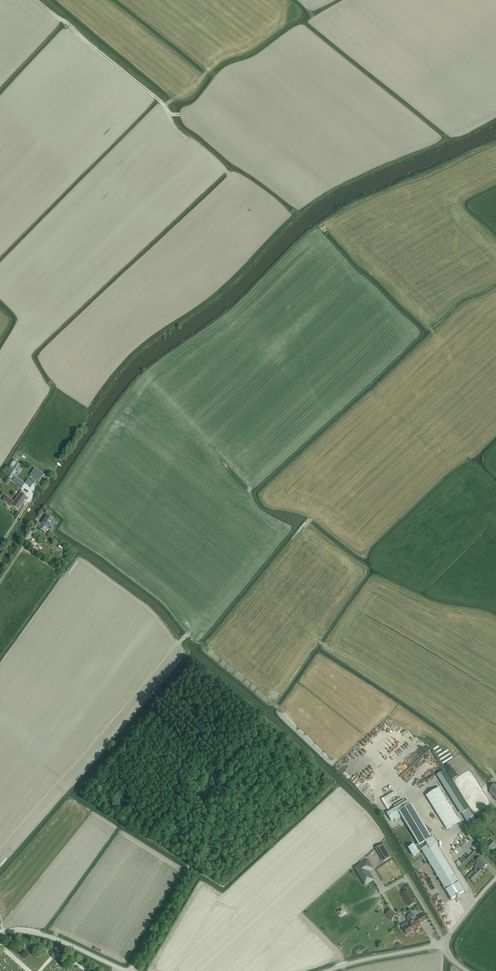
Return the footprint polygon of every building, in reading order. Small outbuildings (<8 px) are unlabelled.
[(16,472),(20,466),(16,464),(12,469),(16,472)] [(35,468),(30,475),(39,481),(44,475),(35,468)] [(22,488),(25,484),(14,476),(11,480),(22,488)] [(28,478),(25,482),(31,486),(34,482),(28,478)] [(27,497),(26,496),(27,494),(22,491),(14,502),(6,496),(3,500),(11,506),(18,510),(25,499),(27,500),(28,498),(27,497)] [(47,515),(41,524),(38,522),(35,526),(38,528),(45,533),(51,523),(53,524),(56,520),(54,519),(53,520),(47,515)] [(36,553),(39,549),(33,544),(30,548),(36,553)] [(453,779),(459,776),(451,763),(445,766),(453,779)] [(426,795),(447,829),(460,822),(439,788),(426,795)] [(408,800),(407,801),(404,795),(384,808),(387,813),(391,821),(394,819),(392,815),(399,811),(419,845),(416,847),(414,845),(409,848),(413,856),(419,853),(418,852),(422,850),(452,899),(464,892),(411,803),(410,804),(408,800)] [(486,845),(491,850),(495,845),(495,844),(492,840),(486,845)] [(385,843),(376,848),(384,862),(393,857),(385,843)] [(480,857),(476,861),(478,863),(475,866),(476,868),(467,876),(473,882),(482,873),(479,871),(482,867),(483,868),(487,864),(480,857)] [(369,871),(373,869),(368,860),(355,867),(365,885),(374,880),(369,871)] [(417,909),(421,906),(414,894),(410,897),(417,909)] [(391,920),(396,915),(390,909),(385,915),(391,920)] [(408,919),(408,920),(411,924),(403,929),(407,934),(421,926),(420,924),(427,920),(423,914),(416,918),(415,916),(414,916),(414,915),(413,915),(413,914),(412,914),(411,914),(410,914),(409,914),(409,915),(408,916),(408,917),(408,918),(408,919)]
